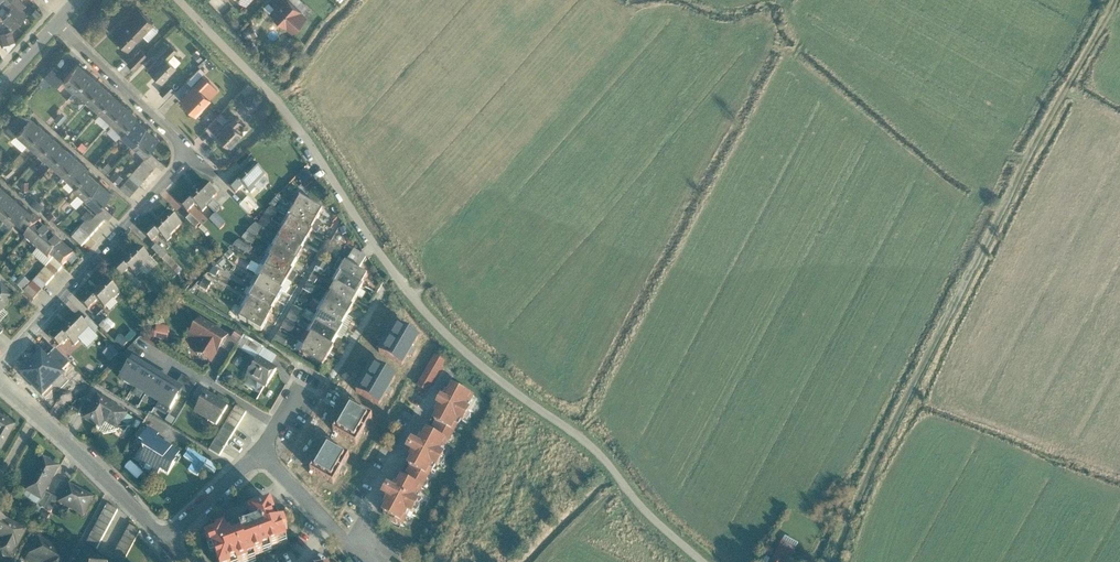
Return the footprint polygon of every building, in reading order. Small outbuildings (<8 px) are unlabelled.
[(26,15),(22,11),(27,6),(20,0),(9,0),(4,6),(9,10),(3,17),(15,28),(26,15)] [(289,0),(285,0),(271,15),(292,34),(308,16),(289,0)] [(127,47),(152,20),(137,6),(112,33),(127,47)] [(12,29),(0,32),(3,42),(15,39),(12,29)] [(147,67),(161,80),(175,64),(167,57),(176,48),(170,43),(147,67)] [(133,66),(146,52),(140,47),(127,61),(133,66)] [(75,87),(90,72),(78,60),(63,76),(75,87)] [(75,87),(86,98),(101,82),(90,72),(75,87)] [(178,98),(194,113),(210,96),(209,96),(217,88),(202,74),(178,98)] [(113,93),(101,82),(86,98),(98,109),(113,93)] [(162,94),(168,98),(175,89),(169,84),(162,94)] [(113,93),(98,109),(110,120),(125,104),(113,93)] [(125,104),(110,120),(122,130),(134,116),(136,114),(125,104)] [(215,132),(228,146),(241,133),(234,126),(240,121),(230,112),(226,117),(228,119),(215,132)] [(28,142),(42,126),(31,115),(16,131),(28,142)] [(146,127),(134,116),(122,130),(119,132),(132,142),(146,127)] [(28,142),(39,152),(53,137),(42,126),(28,142)] [(146,127),(132,142),(143,154),(158,139),(146,127)] [(65,147),(53,137),(39,152),(51,162),(65,147)] [(65,147),(51,162),(62,172),(77,157),(65,147)] [(129,194),(160,160),(149,151),(119,185),(129,194)] [(240,166),(248,158),(243,153),(235,161),(240,166)] [(88,167),(77,157),(62,172),(73,183),(86,170),(88,167)] [(254,186),(265,176),(252,163),(242,172),(241,171),(228,185),(236,193),(243,185),(251,194),(256,188),(254,186)] [(99,181),(86,170),(73,183),(71,185),(85,196),(99,181)] [(296,177),(302,185),(312,177),(307,170),(296,177)] [(97,207),(111,192),(99,181),(85,196),(97,207)] [(206,206),(217,195),(203,181),(180,203),(188,210),(195,204),(202,212),(207,207),(206,206)] [(4,190),(0,195),(0,216),(2,217),(16,201),(4,190)] [(240,205),(250,214),(258,206),(249,196),(240,205)] [(295,207),(317,219),(322,210),(300,197),(295,207)] [(28,211),(16,201),(2,217),(14,228),(28,211)] [(82,247),(112,213),(102,204),(72,238),(82,247)] [(263,227),(268,230),(280,211),(271,205),(259,225),(254,222),(243,239),(252,244),(263,227)] [(295,207),(290,216),(291,216),(312,229),(317,219),(295,207)] [(40,222),(28,211),(14,228),(26,238),(39,223),(40,222)] [(170,236),(182,225),(167,211),(158,221),(157,220),(144,234),(152,241),(159,234),(167,242),(172,237),(170,236)] [(219,229),(226,223),(217,213),(210,220),(219,229)] [(199,223),(190,215),(186,219),(195,228),(199,223)] [(285,226),(307,239),(313,229),(312,229),(291,216),(285,226)] [(51,233),(39,223),(26,238),(25,239),(37,249),(51,233)] [(285,226),(279,236),(281,237),(302,249),(307,239),(285,226)] [(51,233),(37,249),(48,259),(63,243),(51,233)] [(275,247),(297,260),(303,250),(302,249),(281,237),(275,247)] [(239,239),(234,247),(248,256),(253,248),(239,239)] [(74,253),(63,243),(48,259),(51,262),(55,258),(64,265),(74,253)] [(167,255),(156,245),(151,250),(162,260),(167,255)] [(151,259),(137,246),(128,255),(127,254),(112,268),(121,276),(128,269),(137,277),(141,272),(139,270),(151,259)] [(275,247),(269,257),(270,257),(292,269),(297,260),(275,247)] [(347,261),(360,268),(367,256),(354,249),(347,261)] [(265,267),(287,280),(293,270),(292,269),(270,257),(265,267)] [(24,291),(33,299),(64,265),(55,258),(51,262),(24,291)] [(368,275),(345,262),(340,272),(342,273),(362,284),(368,275)] [(265,267),(259,277),(261,277),(282,290),(287,280),(265,267)] [(336,283),(358,295),(363,285),(362,284),(342,273),(336,283)] [(255,287),(277,300),(283,290),(282,290),(261,277),(255,287)] [(119,293),(105,281),(96,290),(96,289),(81,304),(88,309),(97,300),(105,307),(119,293)] [(358,295),(336,283),(330,293),(331,294),(352,305),(358,295)] [(14,297),(0,284),(0,313),(14,297)] [(255,287),(249,297),(251,298),(271,310),(277,300),(255,287)] [(325,304),(348,317),(354,306),(352,305),(331,294),(325,304)] [(245,308),(267,321),(273,311),(271,310),(251,298),(245,308)] [(342,326),(348,317),(325,304),(320,314),(321,314),(342,326)] [(284,329),(295,333),(303,310),(292,306),(284,329)] [(267,321),(245,308),(239,319),(261,332),(267,321)] [(315,324),(337,336),(343,326),(342,326),(321,314),(315,324)] [(89,328),(75,315),(65,325),(52,338),(60,345),(66,338),(74,345),(89,328)] [(109,333),(115,323),(106,318),(100,328),(109,333)] [(228,336),(200,319),(188,338),(200,346),(195,354),(211,365),(228,336)] [(315,324),(310,333),(311,334),(332,346),(337,336),(315,324)] [(395,325),(387,340),(410,353),(412,350),(418,339),(395,325)] [(170,328),(158,326),(156,339),(168,341),(170,328)] [(275,341),(285,346),(289,337),(279,332),(275,341)] [(306,344),(329,357),(334,347),(332,346),(311,334),(306,344)] [(240,344),(256,351),(259,343),(243,337),(240,344)] [(383,346),(379,353),(402,367),(408,355),(410,353),(387,340),(383,346)] [(306,344),(300,354),(323,367),(329,357),(306,344)] [(56,365),(43,352),(34,361),(32,360),(18,375),(27,382),(29,380),(30,381),(35,376),(41,381),(56,365)] [(278,369),(258,357),(246,377),(266,388),(278,369)] [(429,394),(446,364),(436,358),(419,389),(429,394)] [(133,362),(121,381),(159,404),(155,409),(166,416),(170,410),(170,411),(182,392),(175,388),(137,365),(133,362)] [(372,365),(364,379),(387,392),(389,390),(395,378),(372,365)] [(360,386),(356,393),(379,406),(385,395),(387,392),(364,379),(360,386)] [(431,433),(449,442),(459,427),(457,426),(460,421),(465,424),(473,410),(468,407),(474,396),(454,386),(450,393),(448,392),(444,398),(442,397),(437,406),(439,407),(436,413),(438,414),(433,422),(436,423),(431,433)] [(53,404),(63,395),(58,389),(48,398),(53,404)] [(206,394),(195,412),(204,417),(205,416),(210,419),(209,421),(217,425),(228,408),(206,394)] [(128,414),(97,395),(91,405),(84,418),(83,420),(100,429),(104,423),(118,432),(119,430),(125,433),(133,419),(127,416),(128,414)] [(60,414),(72,407),(65,396),(54,403),(60,414)] [(84,418),(91,405),(86,402),(79,415),(84,418)] [(341,419),(333,432),(356,446),(363,434),(364,432),(366,429),(372,418),(349,405),(341,419)] [(220,456),(246,413),(236,407),(210,450),(220,456)] [(0,417),(0,452),(14,424),(0,417)] [(175,462),(179,455),(157,441),(159,437),(148,430),(138,445),(144,448),(141,452),(144,454),(140,461),(141,462),(139,464),(158,476),(160,472),(167,477),(176,463),(175,462)] [(405,481),(423,491),(434,474),(432,473),(434,469),(439,471),(447,456),(444,454),(449,442),(431,433),(429,432),(424,440),(422,439),(419,445),(413,442),(407,453),(413,456),(411,460),(413,461),(409,470),(411,471),(405,481)] [(318,458),(310,472),(333,485),(340,474),(341,471),(343,469),(349,457),(326,444),(318,458)] [(193,464),(188,472),(198,478),(203,470),(213,477),(219,468),(190,450),(184,458),(193,464)] [(45,493),(59,466),(41,457),(24,492),(40,500),(41,501),(45,493)] [(387,509),(383,517),(405,528),(411,518),(413,519),(421,504),(418,502),(423,491),(405,481),(403,480),(399,488),(397,487),(395,491),(389,488),(383,500),(388,503),(386,508),(387,509)] [(94,497),(68,484),(57,504),(83,517),(94,497)] [(51,496),(45,493),(41,501),(40,500),(37,506),(43,509),(51,496)] [(58,499),(51,496),(43,509),(50,513),(58,499)] [(230,534),(228,535),(225,528),(214,531),(215,535),(204,539),(210,557),(213,556),(215,561),(256,561),(255,559),(272,552),(271,550),(288,544),(284,533),(288,531),(285,523),(276,526),(275,523),(279,521),(272,504),(248,512),(253,527),(239,532),(240,536),(232,539),(230,534)] [(97,550),(117,511),(107,505),(86,544),(97,550)] [(0,518),(0,540),(2,541),(0,544),(0,556),(8,560),(15,547),(17,548),(26,531),(0,518)] [(125,560),(140,531),(130,526),(115,555),(125,560)] [(36,537),(27,555),(40,561),(68,561),(71,556),(36,537)] [(772,561),(773,561),(788,561),(794,551),(782,544),(772,561)]
